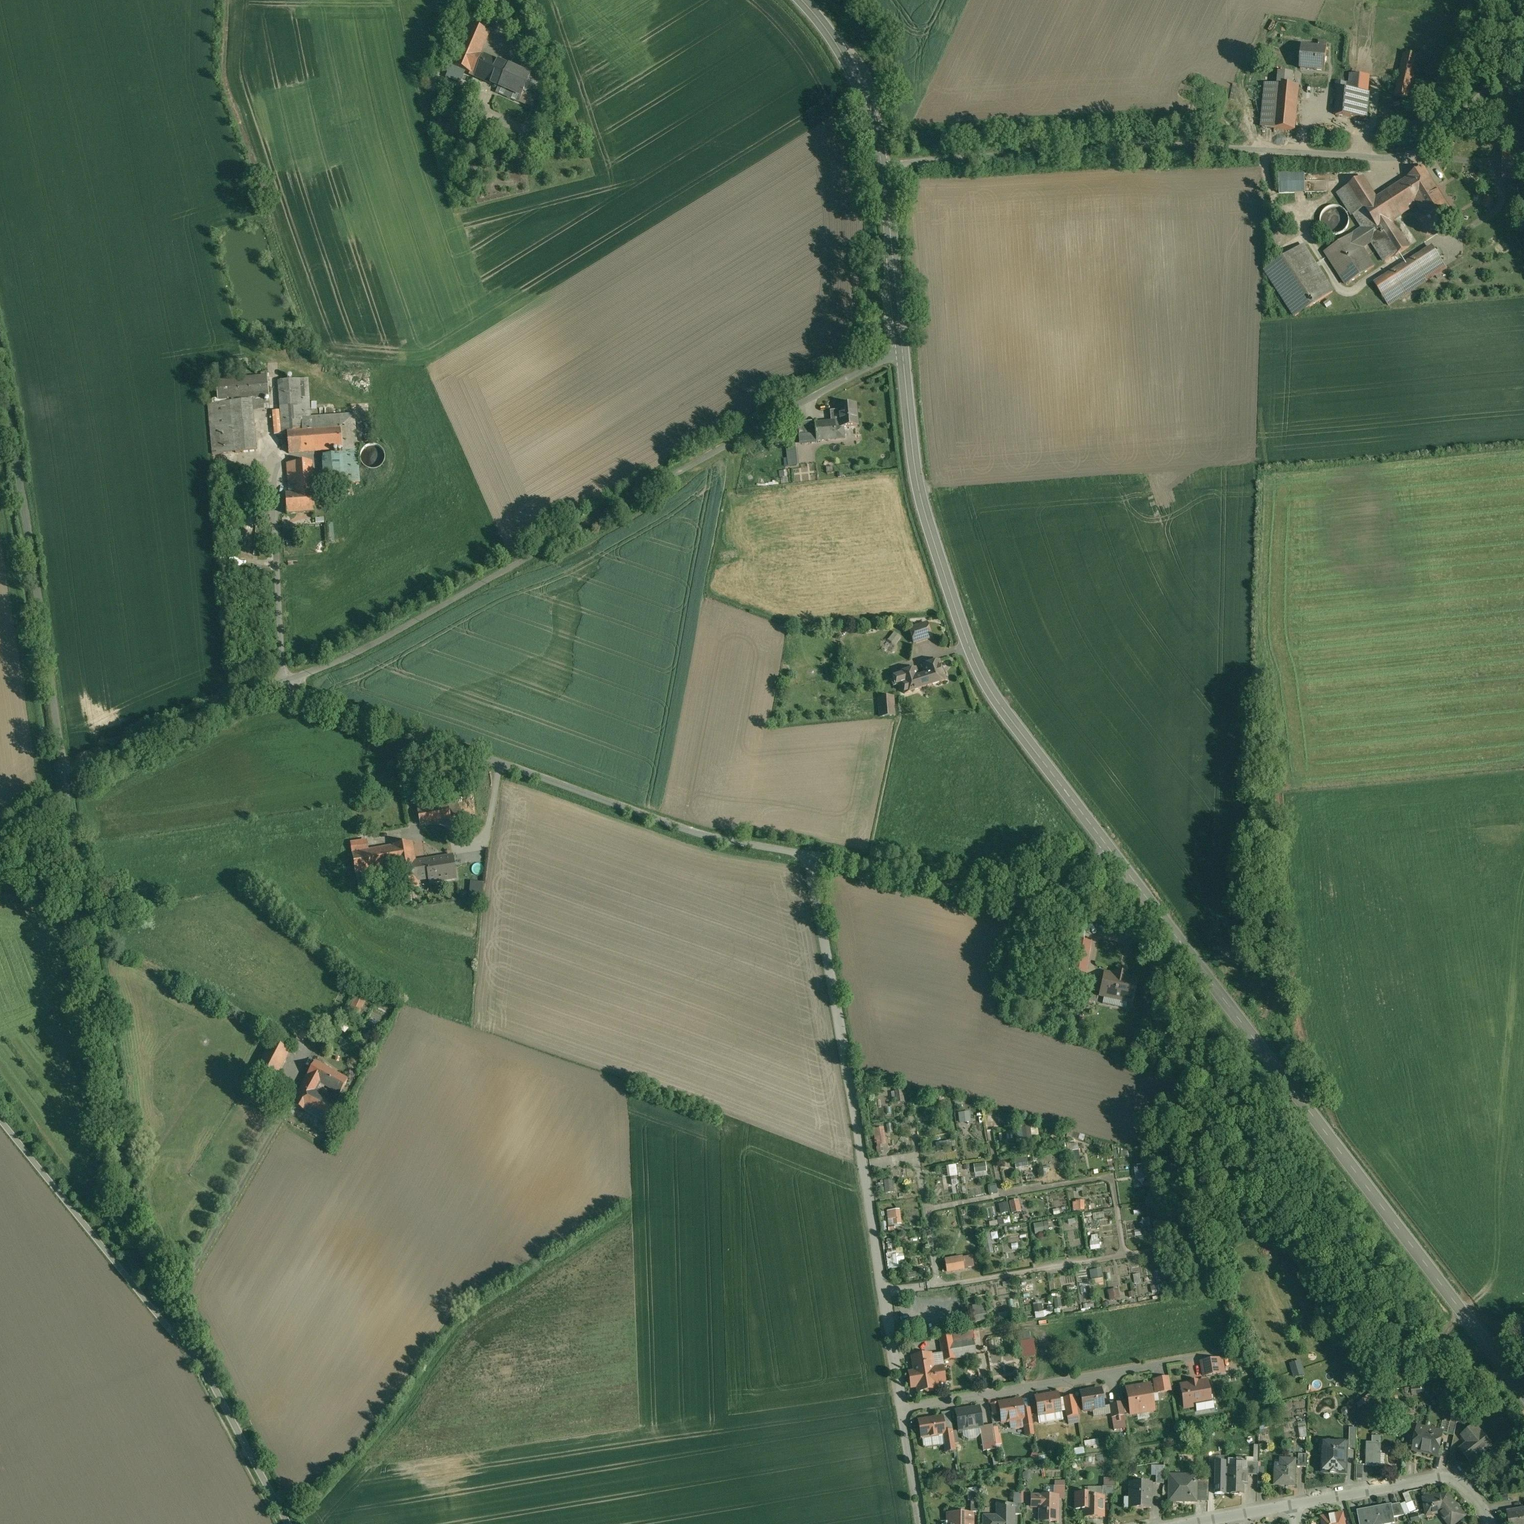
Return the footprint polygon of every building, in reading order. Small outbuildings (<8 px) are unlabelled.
[(489,33),(470,25),(452,66),(470,74),(496,86),(496,85),(499,87),(508,66),(480,54),(489,33)] [(1319,48),(1303,47),(1302,68),(1303,68),(1303,67),(1307,68),(1327,69),(1328,43),(1320,42),(1319,48)] [(1405,52),(1396,95),(1428,102),(1431,91),(1413,87),(1420,55),(1405,52)] [(531,76),(508,66),(499,87),(497,92),(519,102),(531,76)] [(1374,75),(1355,73),(1354,90),(1351,114),(1370,116),(1374,75)] [(1264,83),(1260,127),(1295,130),(1299,86),(1264,83)] [(1354,90),(1338,89),(1336,113),(1351,114),(1354,90)] [(465,129),(448,124),(446,130),(463,135),(465,129)] [(1410,177),(1377,198),(1363,177),(1338,194),(1352,215),(1354,214),(1363,228),(1326,252),(1347,284),(1374,267),(1362,248),(1372,242),(1385,262),(1395,255),(1395,256),(1409,247),(1395,224),(1398,222),(1395,219),(1418,204),(1416,202),(1437,189),(1423,168),(1409,177),(1410,177)] [(1305,194),(1304,172),(1279,173),(1279,195),(1305,194)] [(1437,189),(1416,202),(1418,204),(1423,212),(1418,215),(1429,232),(1434,229),(1434,230),(1455,217),(1437,189)] [(1341,207),(1339,207),(1338,206),(1334,206),(1331,206),(1329,207),(1328,208),(1326,209),(1325,210),(1324,211),(1323,213),(1322,215),(1321,216),(1321,219),(1320,221),(1321,223),(1321,224),(1322,226),(1323,228),(1324,230),(1325,231),(1327,232),(1328,233),(1330,234),(1332,235),(1335,235),(1338,235),(1340,234),(1342,233),(1343,233),(1344,232),(1345,231),(1346,229),(1348,228),(1348,226),(1349,224),(1349,222),(1349,220),(1349,218),(1349,216),(1348,214),(1347,212),(1346,211),(1344,209),(1343,208),(1341,207)] [(1432,245),(1373,283),(1389,307),(1447,269),(1432,245)] [(1295,316),(1333,292),(1303,246),(1266,270),(1295,316)] [(264,377),(217,381),(218,399),(214,400),(214,404),(252,400),(252,397),(269,396),(267,373),(264,373),(264,377)] [(308,379),(278,381),(281,437),(287,436),(287,432),(340,428),(342,451),(342,454),(322,455),(324,485),(360,483),(355,413),(311,416),(308,379)] [(214,404),(209,404),(214,455),(257,451),(252,400),(214,404)] [(816,421),(798,423),(799,435),(808,434),(816,434),(815,424),(816,424),(816,421)] [(340,428),(287,432),(287,436),(289,455),(342,451),(340,428)] [(789,458),(786,458),(786,467),(801,466),(800,448),(789,448),(789,458)] [(311,462),(287,464),(288,494),(285,494),(287,515),(315,514),(311,462)] [(802,464),(803,480),(816,479),(815,463),(802,464)] [(266,481),(253,481),(253,490),(250,490),(250,495),(266,494),(266,481)] [(927,623),(910,628),(915,642),(932,637),(927,623)] [(898,645),(904,637),(897,631),(891,640),(898,645)] [(939,660),(922,666),(924,674),(916,676),(914,668),(899,673),(905,693),(945,680),(939,660)] [(892,697),(878,699),(880,717),(894,716),(892,697)] [(458,797),(447,799),(451,818),(462,816),(458,797)] [(447,799),(417,805),(420,824),(451,818),(447,799)] [(412,842),(393,845),(353,852),(359,886),(372,883),(370,872),(397,867),(401,891),(419,887),(418,880),(415,862),(412,842)] [(453,856),(415,862),(418,880),(429,878),(430,882),(457,878),(453,856)] [(472,897),(485,898),(486,882),(473,881),(472,897)] [(397,901),(389,902),(391,914),(399,913),(397,901)] [(1085,930),(1074,929),(1074,932),(1068,931),(1065,946),(1071,947),(1067,971),(1061,970),(1059,982),(1055,981),(1054,986),(1074,989),(1077,973),(1087,974),(1092,942),(1084,940),(1085,930)] [(1128,975),(1115,973),(1115,975),(1106,973),(1101,995),(1103,996),(1102,1003),(1129,1009),(1131,1002),(1132,1002),(1136,980),(1127,978),(1128,975)] [(358,994),(352,1008),(364,1012),(369,998),(358,994)] [(290,1051),(272,1041),(257,1070),(275,1079),(290,1051)] [(348,1080),(316,1062),(299,1094),(312,1101),(317,1090),(321,1084),(340,1094),(348,1080)] [(275,1079),(257,1070),(253,1078),(271,1088),(275,1079)] [(317,1090),(312,1101),(299,1094),(293,1104),(325,1122),(337,1101),(317,1090)] [(904,1090),(893,1091),(894,1102),(904,1102),(904,1090)] [(1017,1128),(1018,1138),(1041,1137),(1040,1126),(1017,1128)] [(887,1127),(876,1128),(878,1152),(883,1151),(883,1144),(888,1143),(887,1127)] [(937,1143),(939,1151),(954,1148),(952,1139),(937,1143)] [(1076,1161),(1082,1160),(1080,1149),(1074,1150),(1076,1161)] [(1017,1158),(1019,1169),(1031,1166),(1030,1156),(1017,1158)] [(977,1163),(978,1177),(990,1176),(989,1162),(977,1163)] [(961,1175),(959,1164),(949,1166),(951,1177),(961,1175)] [(1138,1179),(1148,1177),(1146,1167),(1135,1170),(1138,1179)] [(887,1180),(887,1193),(896,1192),(896,1179),(887,1180)] [(1015,1213),(1024,1211),(1021,1199),(1012,1201),(1015,1213)] [(1000,1225),(1012,1224),(1011,1202),(1002,1203),(1003,1217),(1000,1218),(1000,1225)] [(890,1225),(904,1224),(903,1209),(889,1210),(890,1225)] [(1050,1221),(1035,1223),(1037,1234),(1052,1231),(1050,1221)] [(994,1232),(987,1232),(988,1253),(995,1253),(994,1232)] [(1093,1235),(1094,1248),(1102,1248),(1101,1235),(1093,1235)] [(1018,1247),(1017,1236),(1004,1238),(1007,1262),(1019,1260),(1017,1251),(1011,1252),(1011,1248),(1018,1247)] [(903,1268),(903,1260),(907,1260),(907,1253),(890,1255),(891,1269),(903,1268)] [(959,1258),(945,1261),(947,1272),(961,1270),(959,1258)] [(1118,1284),(1118,1266),(1106,1266),(1106,1283),(1118,1284)] [(1121,1278),(1130,1277),(1129,1267),(1120,1268),(1121,1278)] [(1091,1269),(1092,1278),(1104,1277),(1103,1268),(1091,1269)] [(1073,1274),(1063,1275),(1063,1283),(1073,1282),(1073,1274)] [(1111,1299),(1122,1299),(1121,1288),(1110,1289),(1111,1299)] [(1037,1317),(1055,1314),(1053,1299),(1035,1302),(1037,1317)] [(976,1307),(978,1321),(990,1318),(988,1305),(976,1307)] [(1022,1340),(1034,1339),(1033,1330),(1021,1331),(1022,1340)] [(953,1335),(940,1337),(941,1345),(954,1343),(953,1335)] [(1041,1356),(1037,1338),(1022,1342),(1027,1360),(1041,1356)] [(954,1343),(941,1345),(944,1360),(976,1355),(974,1340),(954,1343)] [(933,1369),(931,1355),(913,1358),(915,1372),(909,1373),(912,1388),(918,1387),(918,1392),(925,1391),(928,1393),(933,1392),(935,1389),(936,1389),(935,1384),(945,1382),(943,1368),(933,1369)] [(1304,1359),(1292,1363),(1296,1377),(1308,1374),(1304,1359)] [(1218,1360),(1202,1363),(1204,1377),(1220,1374),(1218,1360)] [(1170,1378),(1154,1381),(1156,1394),(1172,1391),(1170,1378)] [(1207,1382),(1181,1387),(1185,1408),(1196,1406),(1197,1412),(1214,1409),(1213,1401),(1210,1402),(1207,1382)] [(1149,1385),(1127,1389),(1131,1415),(1138,1414),(1139,1411),(1146,1410),(1149,1412),(1154,1411),(1149,1385)] [(1368,1389),(1353,1398),(1356,1403),(1371,1394),(1368,1389)] [(1101,1390),(1081,1393),(1084,1410),(1086,1412),(1093,1411),(1094,1409),(1104,1407),(1101,1390)] [(1058,1394),(1036,1398),(1039,1416),(1061,1412),(1058,1394)] [(1075,1397),(1063,1399),(1066,1417),(1078,1415),(1075,1397)] [(1021,1400),(1011,1402),(1011,1403),(1005,1404),(1005,1403),(999,1404),(1002,1422),(1023,1419),(1024,1419),(1023,1410),(1021,1400)] [(1123,1404),(1110,1406),(1113,1424),(1126,1422),(1123,1404)] [(979,1408),(966,1410),(965,1410),(956,1411),(959,1431),(983,1427),(979,1408)] [(1033,1425),(1031,1409),(1023,1410),(1024,1419),(1023,1419),(1024,1426),(1033,1425)] [(1460,1412),(1454,1411),(1451,1423),(1457,1424),(1460,1412)] [(943,1418),(919,1421),(922,1438),(930,1437),(937,1436),(943,1435),(945,1434),(945,1432),(943,1418)] [(1300,1425),(1302,1437),(1310,1435),(1307,1423),(1300,1425)] [(1457,1424),(1451,1423),(1449,1434),(1455,1435),(1457,1424)] [(995,1442),(993,1424),(984,1426),(987,1443),(995,1442)] [(1483,1433),(1476,1425),(1466,1433),(1472,1441),(1461,1450),(1471,1462),(1493,1445),(1483,1432),(1483,1433)] [(1443,1432),(1418,1427),(1414,1450),(1438,1455),(1443,1432)] [(953,1431),(945,1432),(945,1434),(943,1435),(944,1440),(954,1439),(953,1431)] [(1374,1443),(1368,1443),(1367,1464),(1380,1465),(1381,1437),(1374,1437),(1374,1443)] [(1348,1442),(1324,1441),(1324,1442),(1325,1442),(1325,1454),(1323,1454),(1323,1472),(1347,1473),(1348,1442)] [(1508,1451),(1499,1442),(1490,1451),(1499,1460),(1508,1451)] [(1307,1454),(1299,1454),(1298,1467),(1307,1467),(1307,1454)] [(1247,1459),(1236,1459),(1236,1470),(1224,1470),(1224,1461),(1214,1461),(1213,1495),(1243,1495),(1243,1484),(1246,1484),(1247,1475),(1247,1462),(1247,1459)] [(1296,1460),(1280,1459),(1280,1474),(1275,1474),(1274,1484),(1295,1485),(1296,1460)] [(1258,1463),(1247,1462),(1247,1475),(1258,1476),(1258,1463)] [(1359,1478),(1367,1478),(1367,1464),(1359,1464),(1359,1478)] [(1164,1471),(1156,1471),(1156,1484),(1164,1484),(1164,1471)] [(1196,1477),(1170,1476),(1170,1501),(1196,1502),(1196,1481),(1196,1477)] [(1209,1481),(1196,1481),(1196,1501),(1209,1502),(1209,1481)] [(1151,1483),(1131,1483),(1131,1508),(1150,1508),(1151,1483)] [(1065,1487),(1054,1486),(1054,1496),(1058,1496),(1058,1500),(1065,1500),(1065,1487)] [(1114,1486),(1103,1486),(1103,1496),(1103,1500),(1112,1499),(1114,1486)] [(1103,1496),(1086,1496),(1086,1493),(1076,1493),(1076,1509),(1085,1509),(1087,1509),(1087,1516),(1085,1516),(1085,1517),(1103,1517),(1103,1500),(1103,1496)] [(1449,1499),(1451,1498),(1448,1495),(1424,1499),(1426,1511),(1437,1509),(1449,1523),(1456,1523),(1465,1516),(1455,1504),(1454,1505),(1449,1499)] [(1054,1496),(1032,1496),(1032,1507),(1040,1507),(1040,1521),(1058,1521),(1058,1500),(1058,1496),(1054,1496)] [(1406,1502),(1401,1504),(1405,1515),(1410,1513),(1406,1502)] [(1400,1503),(1392,1505),(1394,1517),(1405,1515),(1400,1503)] [(998,1505),(998,1506),(1000,1506),(999,1517),(984,1517),(984,1523),(1014,1523),(1014,1515),(1014,1505),(998,1505)] [(1358,1511),(1361,1523),(1389,1523),(1395,1523),(1394,1517),(1392,1505),(1358,1511)] [(1508,1512),(1510,1523),(1523,1523),(1523,1510),(1508,1512)] [(949,1514),(949,1523),(952,1523),(972,1523),(972,1522),(967,1522),(967,1515),(949,1514)] [(1343,1514),(1322,1518),(1324,1523),(1345,1523),(1343,1514)]
